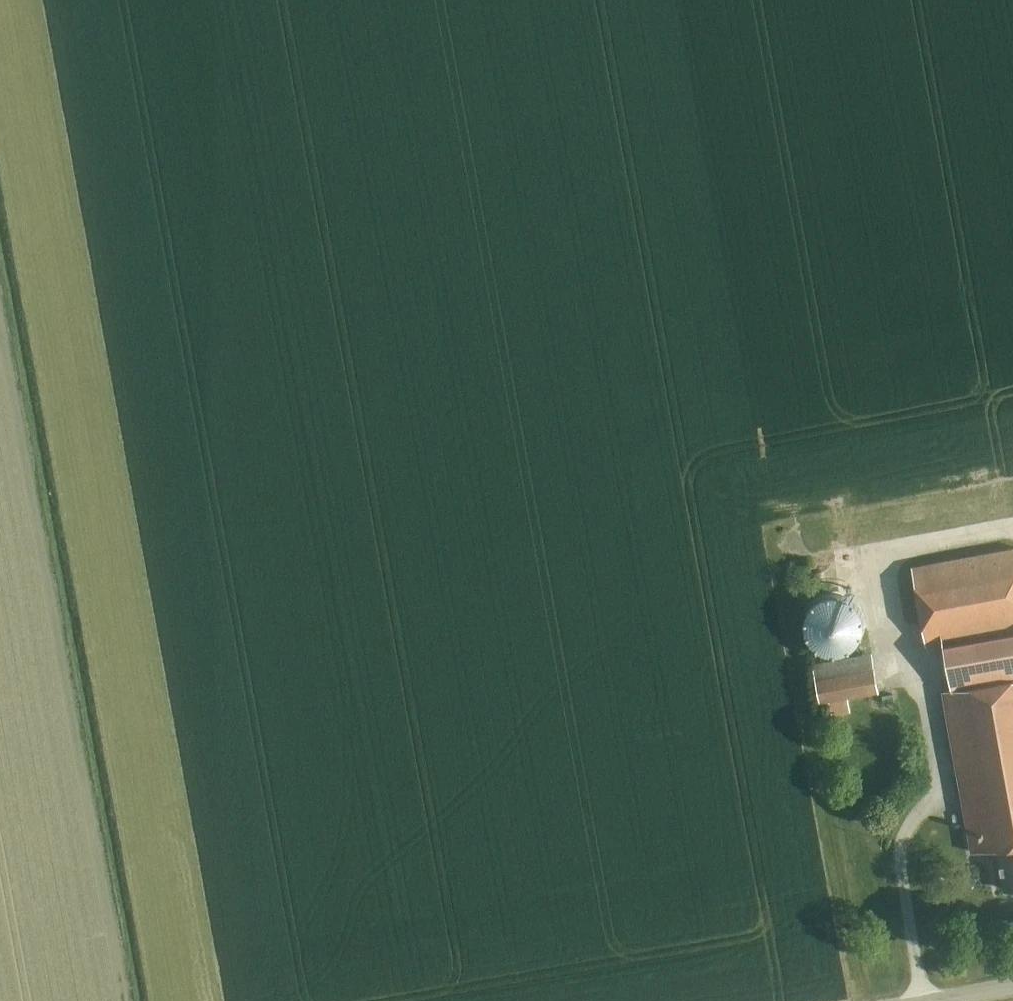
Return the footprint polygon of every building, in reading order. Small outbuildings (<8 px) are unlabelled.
[(915,568),(930,645),(945,642),(951,691),(943,692),(974,853),(997,849),(1006,890),(1012,889),(1012,549),(915,568)] [(823,632),(862,626),(858,600),(841,603),(839,592),(797,598),(801,621),(821,618),(823,632)] [(848,698),(879,693),(873,653),(814,662),(821,703),(830,701),(832,713),(850,710),(848,698)] [(892,694),(882,696),(883,703),(893,701),(892,694)]
